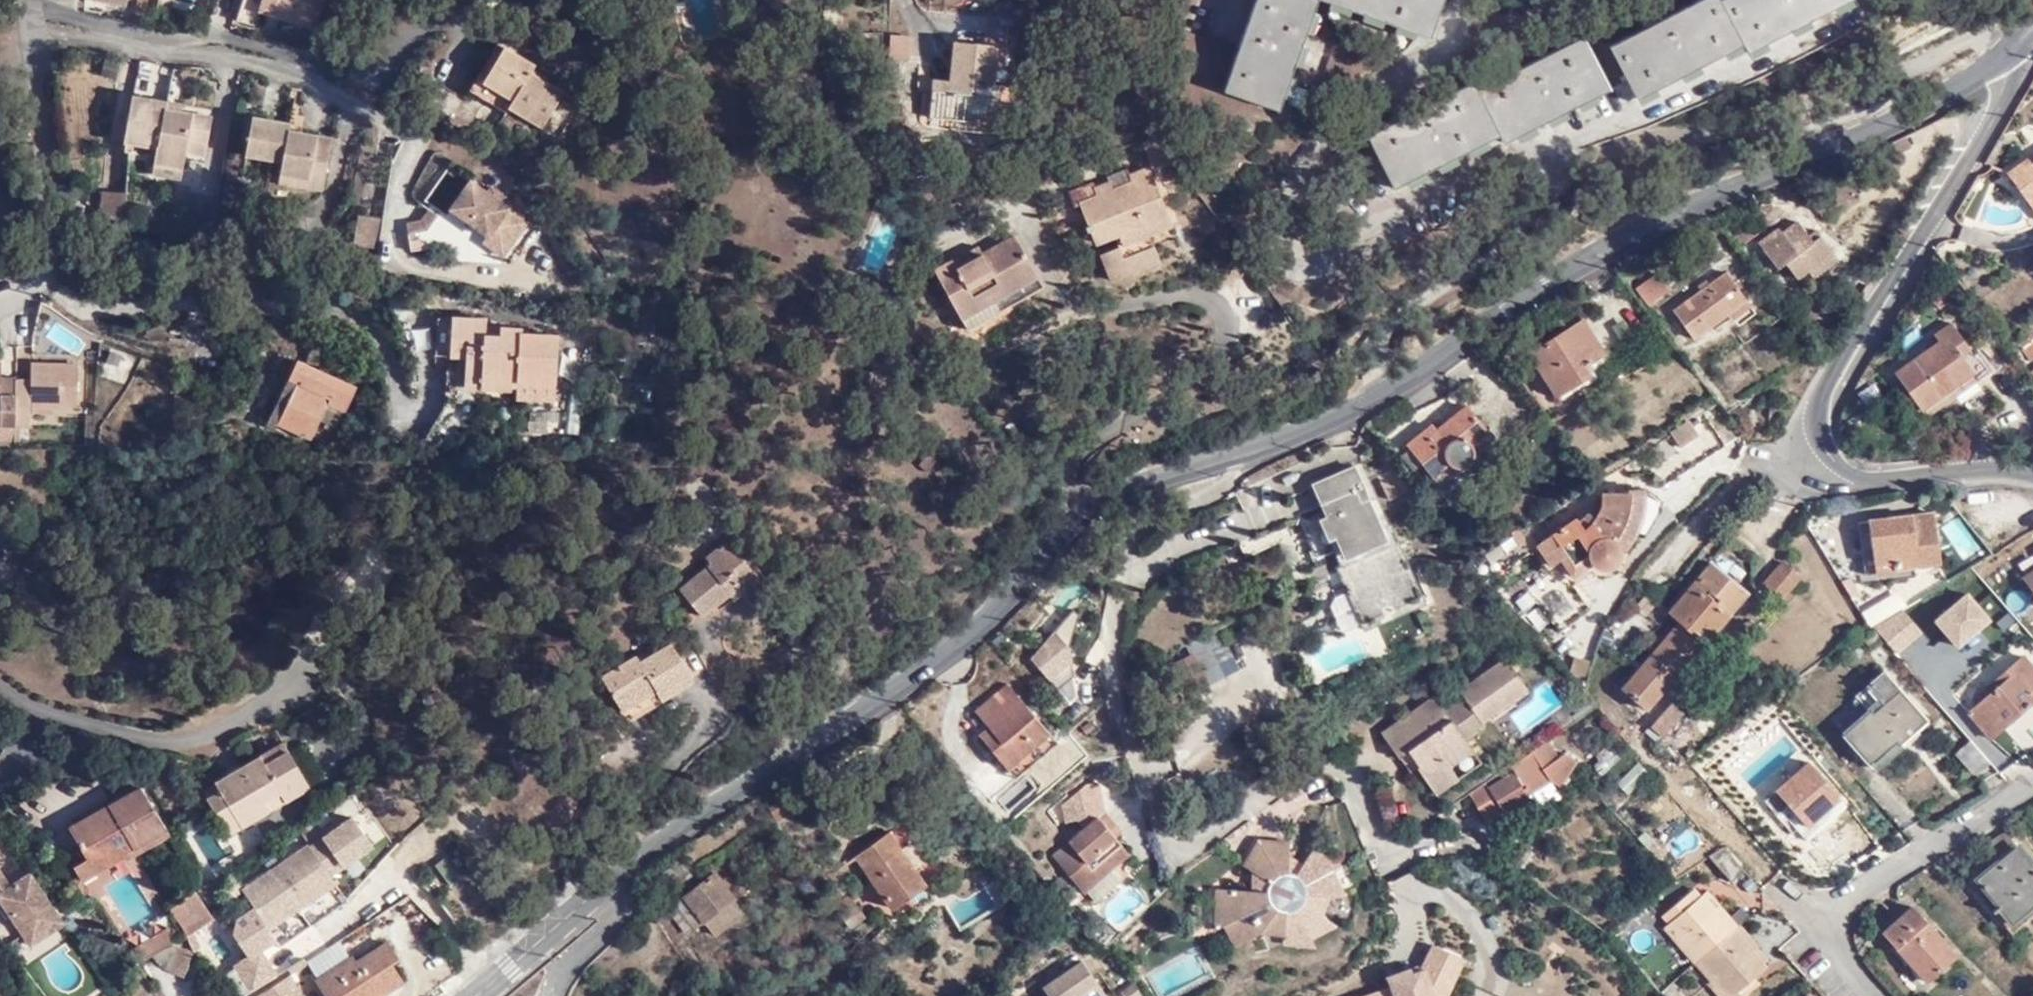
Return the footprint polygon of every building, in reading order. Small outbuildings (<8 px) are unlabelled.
[(236,18),(256,24),(261,10),(265,0),(242,0),(236,18)] [(261,10),(315,27),(324,0),(265,0),(261,10)] [(1316,0),(1255,0),(1223,84),(1273,104),(1278,91),(1286,72),(1290,61),(1293,55),(1300,39),(1303,30),(1304,28),(1313,8),(1313,7),(1316,0)] [(1334,1),(1336,2),(1355,9),(1366,14),(1386,21),(1399,26),(1418,33),(1434,39),(1448,0),(1331,0),(1334,1)] [(1644,92),(1661,83),(1662,83),(1686,70),(1684,65),(1706,54),(1709,59),(1732,47),(1751,38),(1754,44),(1774,34),(1798,23),(1795,16),(1816,5),(1820,12),(1836,4),(1838,3),(1844,0),(1696,0),(1618,37),(1644,92)] [(1838,3),(1844,12),(1866,0),(1865,0),(1844,0),(1838,3)] [(1355,9),(1336,2),(1333,9),(1351,16),(1354,10),(1355,9)] [(1795,16),(1798,23),(1802,31),(1824,20),(1820,12),(1816,5),(1795,16)] [(1313,8),(1304,28),(1314,31),(1322,11),(1313,7),(1313,8)] [(1383,28),(1386,21),(1366,14),(1364,21),(1383,28)] [(1414,41),(1418,33),(1399,26),(1396,35),(1414,41)] [(916,33),(897,32),(896,53),(916,53),(916,33)] [(1585,100),(1604,91),(1617,84),(1591,34),(1481,88),(1477,80),(1375,133),(1400,184),(1410,179),(1430,170),(1441,166),(1437,158),(1455,148),(1458,154),(1469,149),(1489,139),(1503,132),(1507,139),(1522,131),(1542,121),(1553,116),(1550,110),(1568,101),(1571,107),(1585,100)] [(1774,34),(1754,44),(1756,48),(1756,49),(1760,55),(1780,45),(1774,34)] [(507,104),(540,125),(562,88),(530,69),(534,61),(498,37),(467,85),(503,109),(507,104)] [(937,115),(956,116),(979,119),(980,109),(1002,111),(1004,84),(996,84),(999,41),(959,37),(955,76),(955,88),(939,87),(937,115)] [(1756,48),(1754,44),(1751,38),(1732,47),(1736,56),(1756,48)] [(1293,55),(1290,61),(1300,65),(1309,43),(1300,39),(1293,55)] [(1713,66),(1709,59),(1706,54),(1684,65),(1686,70),(1690,78),(1713,66)] [(1295,77),(1286,72),(1278,91),(1288,94),(1295,77)] [(940,76),(939,87),(955,88),(955,76),(940,76)] [(1661,83),(1644,92),(1648,99),(1665,90),(1661,83)] [(1608,98),(1604,91),(1585,100),(1589,108),(1608,98)] [(156,160),(184,165),(187,151),(190,138),(208,141),(212,119),(181,112),(163,108),(165,101),(133,94),(125,141),(158,147),(156,160)] [(182,104),(165,101),(163,108),(181,112),(182,104)] [(1575,115),(1571,107),(1568,101),(1550,110),(1553,116),(1558,124),(1575,115)] [(979,119),(956,116),(956,127),(999,131),(1002,111),(980,109),(979,119)] [(284,159),(282,172),(327,179),(333,138),(293,131),(294,124),(253,116),(247,153),(284,159)] [(1547,129),(1542,121),(1522,131),(1526,139),(1547,129)] [(205,154),(208,141),(190,138),(187,151),(205,154)] [(1493,147),(1489,139),(1469,149),(1473,157),(1493,147)] [(1463,163),(1458,154),(1455,148),(1437,158),(1441,166),(1444,172),(1463,163)] [(2032,204),(2032,161),(2029,155),(2007,169),(2032,204)] [(1105,242),(1115,266),(1161,250),(1150,219),(1172,210),(1153,158),(1132,166),(1134,170),(1082,191),(1097,227),(1119,218),(1126,234),(1105,242)] [(181,182),(184,165),(156,160),(154,177),(181,182)] [(1433,177),(1430,170),(1410,179),(1415,187),(1433,177)] [(323,192),(327,179),(282,172),(280,184),(323,192)] [(503,202),(488,192),(470,180),(452,207),(489,235),(486,241),(505,255),(529,219),(503,202)] [(493,185),(488,192),(503,202),(508,194),(493,185)] [(128,197),(103,193),(100,218),(124,222),(128,197)] [(420,222),(409,224),(413,250),(431,248),(435,246),(451,225),(430,209),(420,222)] [(378,247),(382,216),(359,213),(355,244),(378,247)] [(1792,262),(1803,276),(1840,248),(1827,231),(1820,237),(1805,219),(1789,231),(1785,227),(1765,244),(1784,268),(1792,262)] [(940,266),(973,326),(1051,282),(1023,231),(989,250),(978,255),(974,247),(959,254),(940,266)] [(984,242),(974,247),(978,255),(989,250),(984,242)] [(1698,336),(1733,312),(1749,300),(1751,299),(1731,270),(1678,307),(1698,336)] [(1640,287),(1652,303),(1672,288),(1660,271),(1640,287)] [(1758,312),(1751,299),(1749,300),(1733,312),(1741,324),(1758,312)] [(488,315),(466,318),(440,323),(439,356),(449,356),(459,357),(458,394),(558,399),(561,335),(525,335),(526,328),(502,328),(501,336),(488,336),(488,315)] [(1895,369),(1925,415),(1981,378),(1963,352),(1972,345),(1953,316),(1936,327),(1942,336),(1895,369)] [(1538,359),(1565,402),(1596,381),(1592,373),(1612,359),(1592,326),(1538,359)] [(350,407),(360,380),(297,356),(275,417),(317,433),(324,415),(330,399),(350,407)] [(446,393),(458,394),(459,357),(449,356),(446,393)] [(20,392),(5,392),(5,374),(5,360),(0,360),(0,403),(5,403),(5,426),(0,426),(0,446),(19,447),(19,425),(20,392)] [(37,392),(20,392),(19,425),(37,424),(38,411),(39,404),(59,404),(83,405),(83,362),(38,360),(38,376),(37,392)] [(20,392),(21,376),(21,374),(5,374),(5,392),(20,392)] [(38,376),(21,376),(20,392),(37,392),(38,376)] [(1977,384),(1957,398),(1967,412),(1987,398),(1977,384)] [(350,407),(330,399),(324,415),(344,423),(350,407)] [(1412,446),(1437,480),(1455,466),(1457,469),(1468,469),(1473,463),(1478,458),(1478,448),(1493,437),(1474,412),(1446,432),(1441,425),(1412,446)] [(1662,486),(1726,444),(1713,424),(1648,465),(1662,486)] [(1391,528),(1385,531),(1355,466),(1316,482),(1328,512),(1308,520),(1326,562),(1336,557),(1362,622),(1421,597),(1391,528)] [(1564,556),(1575,573),(1594,561),(1603,566),(1613,565),(1629,547),(1633,543),(1643,527),(1652,509),(1657,498),(1639,494),(1637,498),(1612,492),(1604,509),(1588,527),(1581,516),(1540,541),(1554,563),(1564,556)] [(1898,562),(1899,569),(1944,563),(1937,509),(1872,518),(1879,564),(1898,562)] [(1868,573),(1899,569),(1898,562),(1879,564),(1872,518),(1862,520),(1868,573)] [(721,577),(728,585),(736,595),(760,577),(748,563),(742,567),(731,553),(735,549),(722,534),(712,543),(704,535),(689,548),(695,556),(666,579),(687,604),(712,584),(721,577)] [(1629,553),(1629,547),(1613,565),(1603,566),(1594,561),(1575,573),(1580,580),(1594,570),(1596,571),(1598,572),(1600,573),(1602,573),(1605,573),(1607,573),(1609,573),(1611,572),(1614,571),(1616,571),(1619,569),(1622,567),(1624,565),(1626,562),(1627,559),(1629,556),(1629,553)] [(1623,685),(1646,705),(1748,590),(1714,559),(1670,608),(1681,618),(1623,685)] [(1766,580),(1784,595),(1800,577),(1782,562),(1766,580)] [(719,592),(728,585),(721,577),(712,584),(719,592)] [(1587,602),(1571,579),(1538,604),(1559,632),(1573,622),(1568,616),(1587,602)] [(1573,622),(1592,608),(1587,602),(1568,616),(1573,622)] [(1909,608),(1880,627),(1888,639),(1917,621),(1909,608)] [(1058,693),(1083,665),(1062,647),(1085,622),(1072,611),(1025,664),(1058,693)] [(590,673),(610,705),(644,684),(649,693),(681,673),(660,637),(629,657),(623,651),(590,673)] [(1413,750),(1423,765),(1443,793),(1464,776),(1456,763),(1477,748),(1470,738),(1489,723),(1486,719),(1532,687),(1509,655),(1465,689),(1468,695),(1451,708),(1438,692),(1386,733),(1405,756),(1406,755),(1413,750)] [(1993,737),(2032,704),(2032,662),(2028,655),(1998,680),(2002,685),(1971,711),(1993,737)] [(1574,658),(1569,673),(1585,679),(1591,663),(1574,658)] [(1844,726),(1870,758),(1897,736),(1899,738),(1927,715),(1885,665),(1867,679),(1880,695),(1880,700),(1872,706),(1870,704),(1844,726)] [(1857,689),(1870,704),(1872,706),(1880,700),(1880,695),(1867,679),(1857,689)] [(616,715),(649,693),(644,684),(610,705),(616,715)] [(992,753),(1006,770),(1046,737),(1005,685),(974,710),(988,726),(1002,744),(992,753)] [(1651,723),(1664,734),(1684,709),(1673,699),(1651,723)] [(978,735),(992,753),(1002,744),(988,726),(978,735)] [(1563,752),(1553,736),(1517,761),(1522,769),(1536,792),(1559,778),(1570,782),(1584,753),(1571,748),(1563,752)] [(1901,741),(1899,738),(1897,736),(1870,758),(1875,764),(1901,741)] [(1055,748),(1046,737),(1006,770),(1015,780),(1055,748)] [(1976,772),(1990,761),(1973,740),(1960,752),(1976,772)] [(287,750),(280,753),(307,779),(287,750)] [(1417,769),(1423,765),(1413,750),(1406,755),(1417,769)] [(307,786),(307,779),(280,753),(266,763),(259,756),(214,785),(219,792),(207,800),(229,834),(268,809),(263,802),(279,791),(285,799),(307,786)] [(1778,786),(1808,822),(1842,794),(1811,757),(1778,786)] [(1537,795),(1536,792),(1522,769),(1496,783),(1492,778),(1476,789),(1493,818),(1537,795)] [(69,824),(85,855),(88,860),(116,845),(121,854),(164,832),(138,786),(69,824)] [(268,809),(285,799),(279,791),(263,802),(268,809)] [(369,846),(383,838),(367,811),(354,818),(369,846)] [(1102,816),(1096,822),(1112,842),(1118,835),(1102,816)] [(1112,842),(1096,822),(1050,859),(1079,895),(1109,870),(1124,858),(1112,842)] [(885,825),(852,850),(888,900),(922,875),(885,825)] [(1990,836),(2004,854),(2019,842),(2006,826),(1990,836)] [(1250,862),(1270,871),(1284,864),(1283,847),(1282,833),(1251,832),(1242,855),(1250,862)] [(1307,839),(1298,855),(1293,865),(1299,869),(1302,872),(1303,876),(1304,880),(1304,885),(1304,890),(1302,894),(1299,898),(1296,901),(1294,901),(1292,901),(1289,902),(1286,901),(1284,901),(1281,900),(1279,899),(1276,897),(1274,896),(1273,894),(1271,891),(1270,889),(1269,887),(1268,885),(1268,883),(1268,880),(1249,880),(1214,879),(1214,919),(1221,920),(1236,938),(1262,922),(1284,922),(1284,934),(1314,934),(1314,924),(1332,913),(1320,902),(1312,896),(1314,880),(1324,879),(1338,879),(1329,863),(1330,851),(1307,839)] [(2012,919),(2032,902),(2032,859),(2019,842),(1976,876),(2012,919)] [(308,843),(245,889),(272,928),(336,882),(308,843)] [(1734,881),(1748,870),(1725,843),(1710,853),(1734,881)] [(88,860),(85,855),(73,863),(79,875),(121,854),(116,845),(88,860)] [(1298,855),(1283,847),(1284,864),(1293,865),(1298,855)] [(1250,862),(1249,880),(1268,880),(1270,871),(1250,862)] [(0,870),(0,891),(9,885),(0,870)] [(1109,870),(1079,895),(1088,905),(1117,880),(1109,870)] [(9,885),(0,891),(0,902),(23,938),(60,915),(33,871),(9,885)] [(704,920),(714,934),(744,912),(712,872),(675,903),(694,927),(704,920)] [(1320,902),(1324,879),(1314,880),(1312,896),(1320,902)] [(960,932),(1006,907),(992,882),(946,906),(960,932)] [(1663,910),(1671,921),(1706,895),(1698,885),(1663,910)] [(172,909),(182,929),(188,937),(216,919),(201,889),(191,895),(172,909)] [(1706,895),(1671,921),(1723,988),(1714,995),(1735,995),(1740,992),(1736,988),(1763,968),(1706,895)] [(1885,929),(1927,978),(1956,953),(1914,904),(1885,929)] [(277,943),(308,923),(302,913),(270,933),(277,943)] [(27,946),(65,923),(60,915),(23,938),(27,946)] [(328,995),(381,995),(403,981),(391,964),(399,959),(386,942),(344,971),(340,965),(317,980),(328,995)] [(175,946),(172,946),(167,972),(183,977),(189,949),(175,946)] [(1464,964),(1436,950),(1427,967),(1390,981),(1392,990),(1375,995),(1450,995),(1464,964)] [(301,966),(294,970),(297,974),(263,995),(320,995),(301,966)] [(1083,968),(1043,995),(1101,995),(1083,968)] [(1658,986),(1666,995),(1676,995),(1680,993),(1668,978),(1658,986)] [(134,995),(152,995),(156,994),(150,985),(134,995)]
